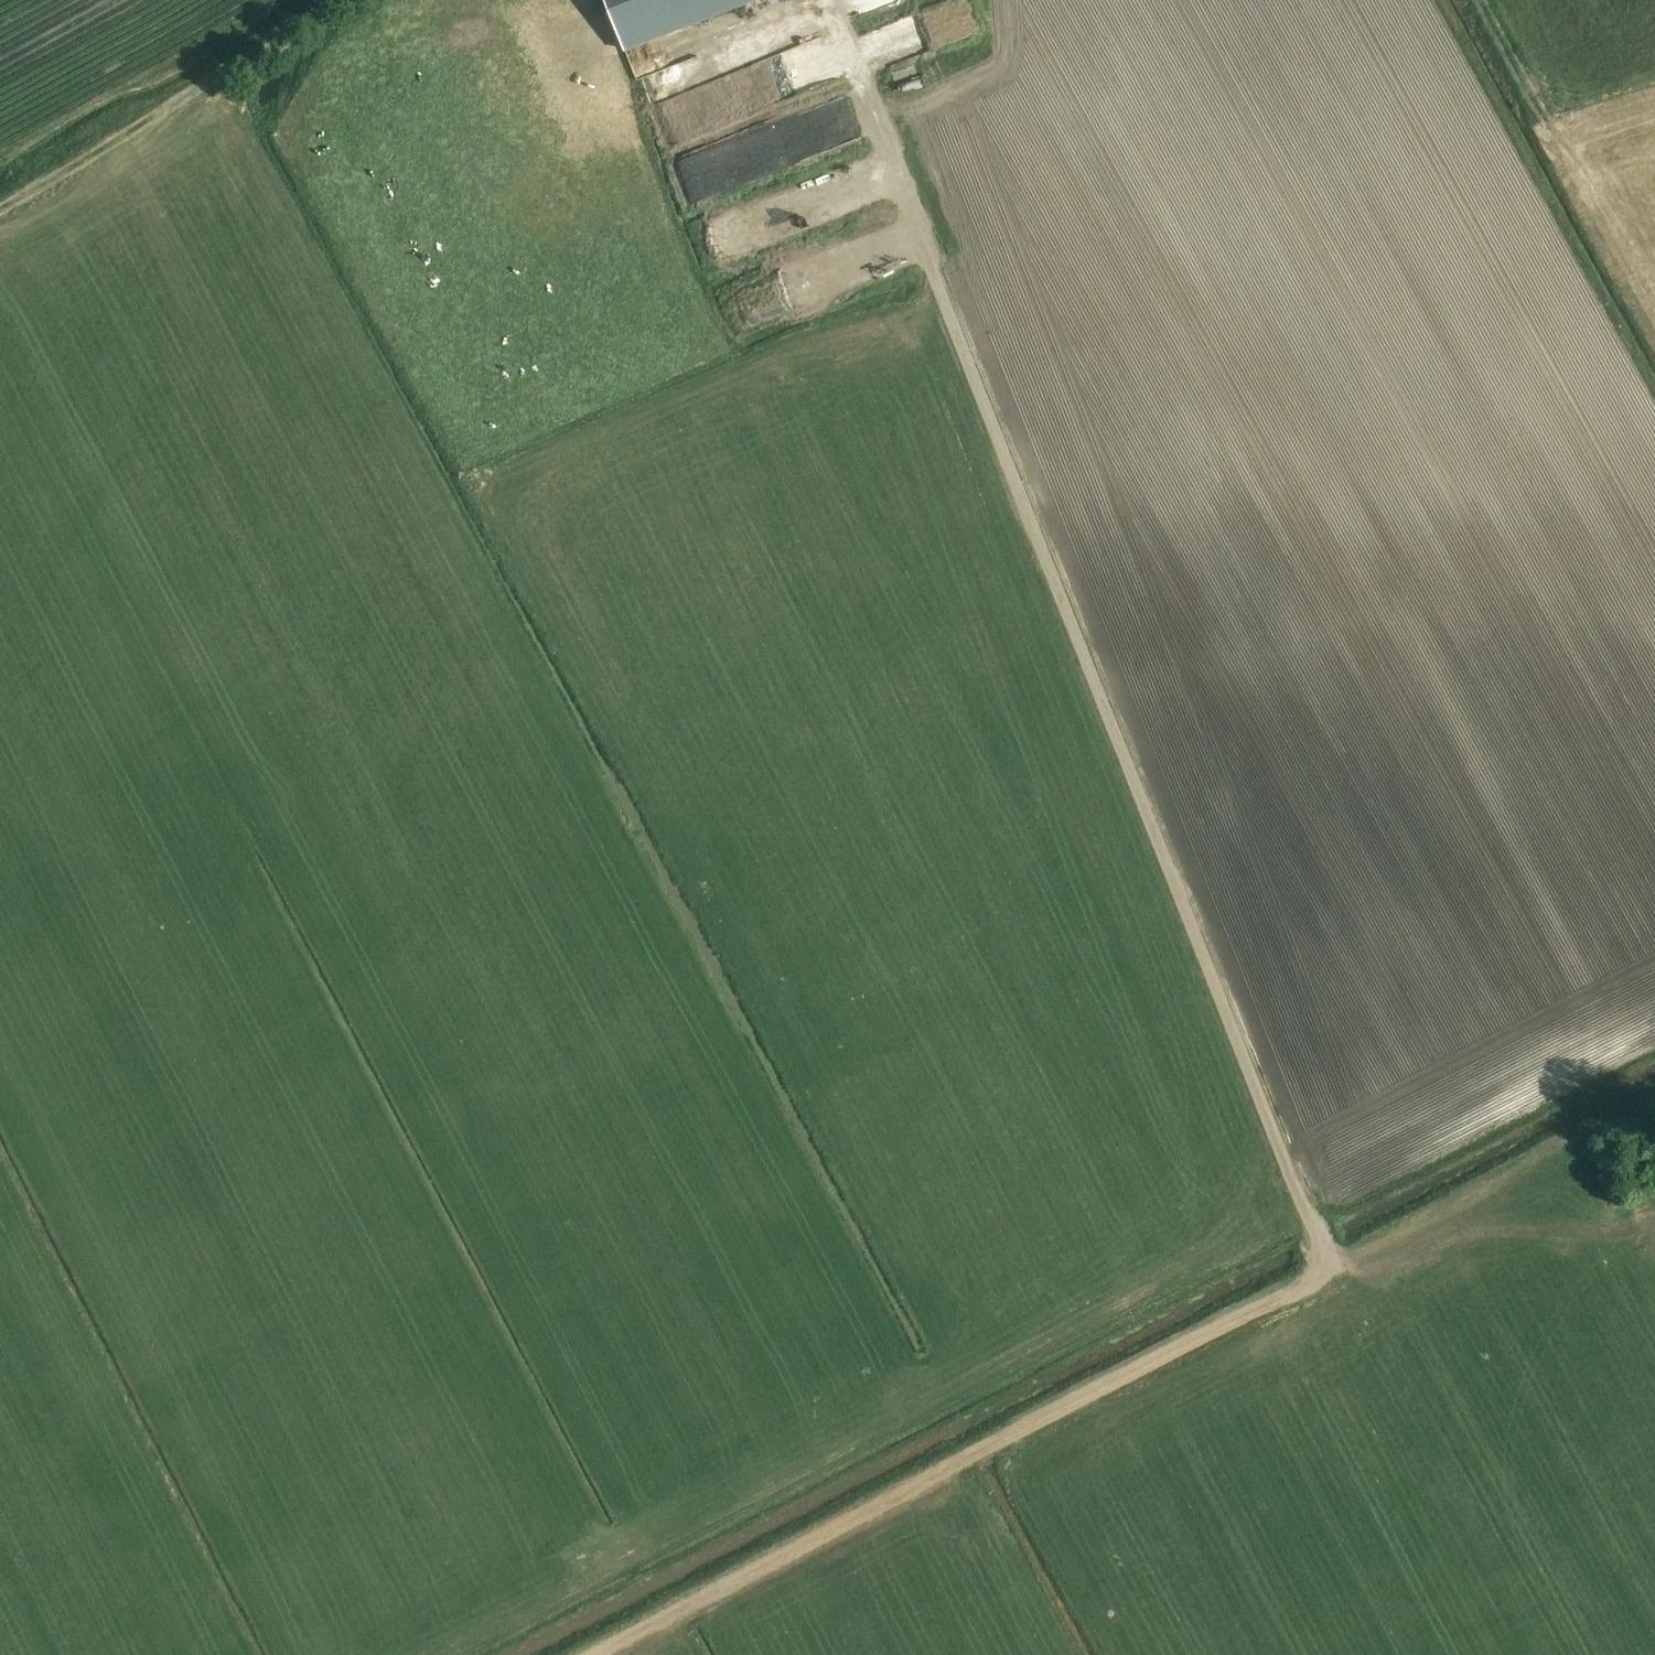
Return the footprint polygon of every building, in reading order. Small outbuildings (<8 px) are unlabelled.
[(624,49),(752,0),(605,0),(624,49)] [(795,149),(828,139),(816,101),(783,111),(795,149)]
